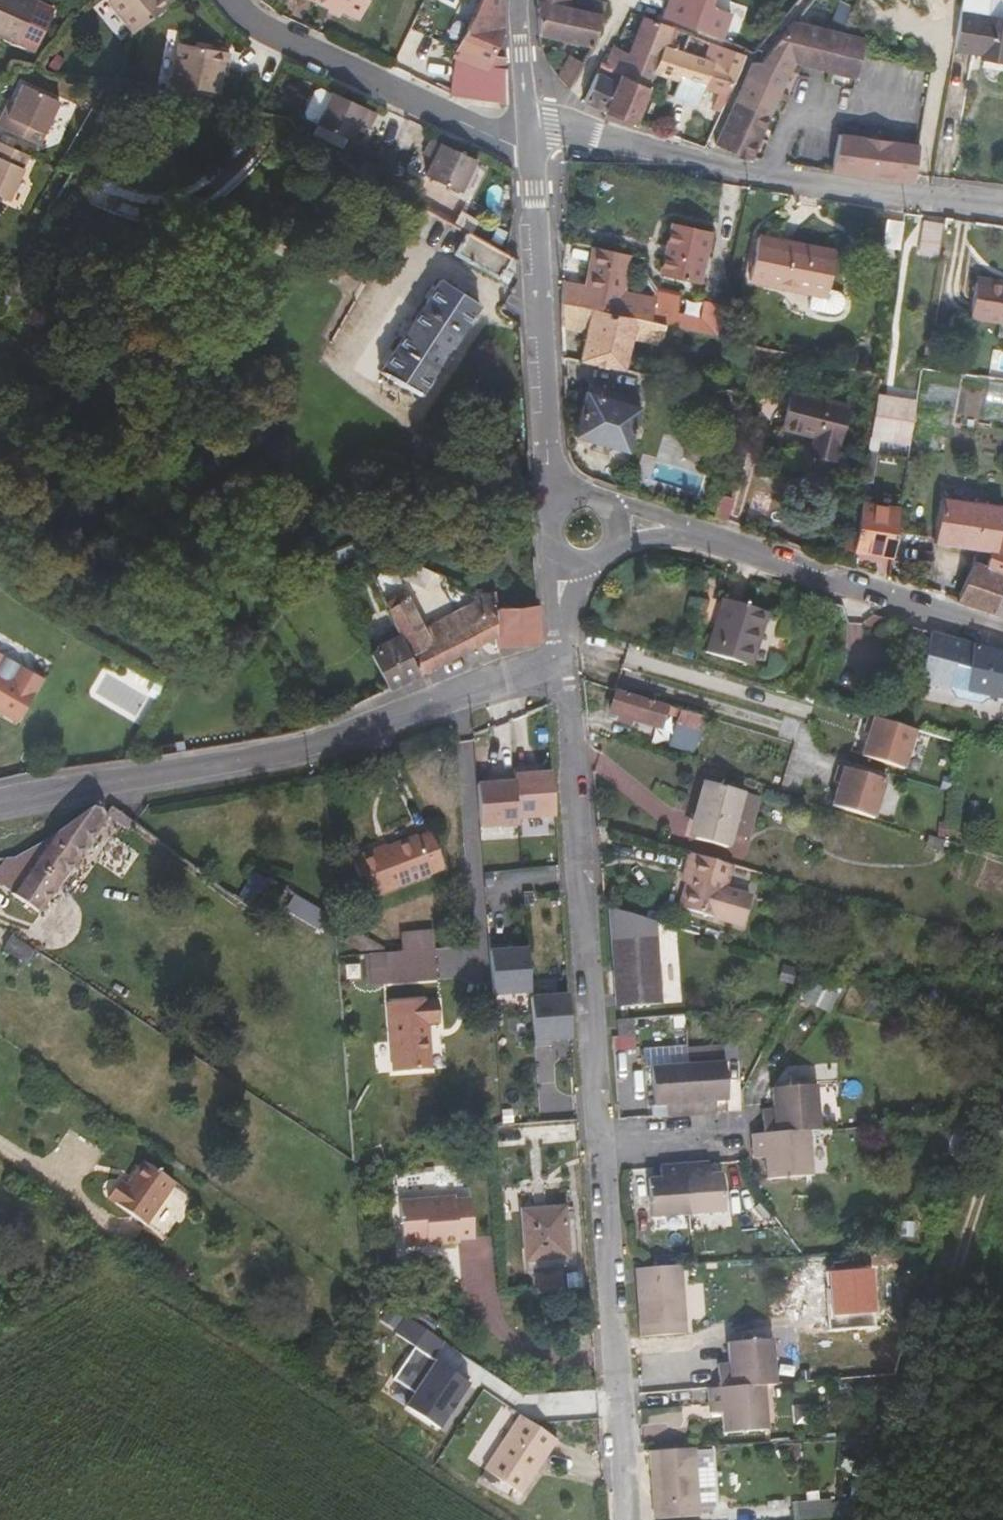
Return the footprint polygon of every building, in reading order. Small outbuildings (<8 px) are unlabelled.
[(14,40),(32,0),(0,0),(0,33),(14,40)] [(134,30),(170,0),(110,0),(134,30)] [(331,7),(332,6),(343,10),(361,18),(369,0),(314,0),(331,7)] [(457,48),(493,58),(507,29),(506,0),(481,0),(457,48)] [(568,89),(593,48),(602,14),(594,12),(568,6),(570,0),(537,0),(537,2),(537,19),(539,36),(572,43),(567,59),(564,57),(553,71),(557,77),(568,89)] [(602,14),(606,1),(602,0),(598,0),(596,6),(594,12),(602,14)] [(664,16),(707,32),(715,8),(710,7),(712,0),(670,0),(664,16)] [(861,50),(863,40),(840,34),(849,8),(834,0),(810,0),(759,62),(750,62),(716,143),(749,159),(793,61),(854,76),(861,50)] [(955,49),(983,54),(982,58),(1002,62),(1002,0),(962,0),(955,49)] [(343,10),(332,6),(331,7),(329,12),(340,17),(343,10)] [(613,47),(605,68),(621,75),(650,89),(656,75),(657,76),(668,46),(673,47),(679,31),(643,17),(627,52),(613,47)] [(218,71),(225,72),(228,55),(178,46),(172,87),(214,94),(218,71)] [(718,62),(673,47),(668,46),(657,76),(678,82),(671,97),(697,104),(703,90),(726,97),(744,56),(724,48),(718,62)] [(452,95),(506,104),(505,69),(455,60),(452,95)] [(621,75),(605,68),(602,66),(586,103),(604,111),(621,75)] [(650,89),(621,75),(604,111),(638,123),(650,89)] [(35,147),(55,104),(16,85),(10,100),(3,116),(0,114),(0,131),(35,147)] [(375,114),(334,95),(330,93),(329,95),(322,92),(316,94),(308,113),(310,118),(317,121),(315,126),(351,143),(360,125),(368,129),(375,114)] [(0,106),(0,114),(3,116),(10,100),(4,97),(0,106)] [(832,172),(911,183),(918,146),(840,134),(832,172)] [(429,140),(422,156),(434,161),(425,178),(460,195),(477,162),(469,158),(429,140)] [(24,156),(0,145),(0,203),(2,203),(24,156)] [(885,238),(900,241),(903,220),(888,218),(885,238)] [(917,252),(939,257),(944,224),(923,221),(917,252)] [(673,225),(662,272),(699,282),(710,234),(673,225)] [(509,257),(505,255),(467,232),(455,252),(506,282),(512,272),(504,266),(509,257)] [(835,252),(759,237),(750,282),(826,297),(835,252)] [(563,284),(562,303),(662,325),(675,328),(677,316),(655,312),(641,309),(642,300),(620,295),(628,254),(603,249),(594,291),(563,284)] [(439,279),(381,368),(422,394),(479,305),(439,279)] [(975,280),(969,319),(1002,325),(1002,284),(975,280)] [(655,312),(677,316),(680,295),(660,291),(655,312)] [(562,303),(561,318),(589,324),(582,359),(623,369),(631,338),(657,343),(662,325),(562,303)] [(677,316),(675,328),(707,336),(710,320),(693,317),(692,320),(677,316)] [(954,413),(956,376),(932,375),(930,411),(954,413)] [(591,392),(588,392),(577,434),(626,448),(638,406),(636,406),(638,398),(592,385),(591,392)] [(832,458),(846,406),(793,393),(783,428),(814,437),(810,452),(832,458)] [(880,438),(909,443),(915,403),(877,396),(868,450),(877,452),(880,438)] [(869,497),(877,452),(868,450),(861,496),(869,497)] [(711,516),(722,520),(728,498),(717,495),(711,516)] [(938,540),(990,549),(993,549),(994,547),(1000,507),(945,499),(938,540)] [(853,550),(890,556),(895,528),(898,509),(861,503),(853,550)] [(888,575),(902,579),(905,555),(901,555),(906,530),(895,528),(890,556),(888,575)] [(990,608),(1002,579),(1002,551),(994,547),(993,549),(990,549),(986,567),(974,563),(960,599),(990,608)] [(425,585),(431,571),(380,550),(374,563),(425,585)] [(378,577),(400,587),(404,578),(381,569),(378,577)] [(990,608),(1002,612),(1002,579),(990,608)] [(487,639),(495,644),(493,607),(493,590),(485,594),(480,591),(478,597),(424,625),(406,589),(384,599),(401,633),(419,674),(487,639)] [(767,613),(721,599),(704,652),(751,667),(767,613)] [(493,607),(495,644),(505,645),(540,643),(537,603),(493,607)] [(390,690),(419,674),(401,633),(375,646),(370,651),(389,687),(390,690)] [(922,681),(961,689),(966,643),(932,633),(922,681)] [(961,689),(1002,698),(1002,654),(966,643),(961,689)] [(662,661),(632,652),(624,678),(654,687),(662,661)] [(20,663),(13,676),(0,668),(0,708),(17,718),(42,675),(20,663)] [(693,749),(703,716),(692,712),(672,707),(616,691),(610,713),(617,716),(616,720),(629,725),(631,720),(659,728),(664,714),(678,718),(671,743),(693,749)] [(672,707),(692,712),(696,700),(676,693),(672,707)] [(871,716),(860,755),(905,768),(917,729),(871,716)] [(167,753),(175,751),(173,742),(160,745),(162,754),(167,753)] [(829,806),(874,819),(886,778),(841,765),(829,806)] [(529,774),(529,768),(513,769),(513,775),(516,819),(553,816),(550,772),(529,774)] [(516,819),(513,775),(498,776),(499,783),(477,784),(480,828),(517,825),(516,819)] [(727,844),(730,833),(741,795),(702,784),(693,816),(698,818),(694,835),(727,844)] [(741,795),(730,833),(743,836),(753,798),(741,795)] [(57,830),(55,833),(33,866),(13,894),(13,895),(39,913),(107,818),(104,815),(94,805),(57,830)] [(944,839),(927,834),(924,847),(940,852),(944,839)] [(350,860),(365,900),(441,871),(427,835),(378,854),(376,850),(350,860)] [(730,864),(686,852),(679,880),(683,881),(676,905),(738,923),(746,894),(722,888),(730,864)] [(13,894),(33,866),(18,857),(0,884),(0,885),(13,894)] [(35,951),(12,936),(3,949),(26,964),(35,951)] [(662,1003),(657,937),(611,939),(612,958),(615,958),(618,1006),(662,1003)] [(402,954),(432,951),(431,940),(401,941),(402,954)] [(489,949),(491,995),(529,994),(527,948),(489,949)] [(435,981),(432,951),(402,954),(368,956),(370,986),(435,981)] [(532,1042),(569,1041),(567,994),(530,995),(532,1042)] [(393,1078),(429,1075),(426,1026),(438,1025),(437,1003),(388,1007),(393,1078)] [(632,1019),(616,1020),(618,1041),(634,1040),(632,1019)] [(692,1114),(716,1112),(715,1101),(729,1100),(725,1061),(688,1064),(692,1114)] [(667,1116),(692,1114),(688,1064),(652,1066),(656,1106),(666,1105),(667,1116)] [(809,1130),(821,1129),(817,1086),(771,1089),(773,1110),(762,1111),(764,1134),(809,1130)] [(812,1174),(809,1130),(764,1134),(753,1135),(755,1158),(765,1157),(767,1177),(812,1174)] [(100,1197),(136,1221),(165,1180),(137,1160),(119,1185),(112,1180),(100,1197)] [(711,1174),(709,1163),(686,1165),(690,1214),(726,1212),(724,1173),(711,1174)] [(690,1214),(686,1165),(662,1167),(663,1178),(650,1179),(652,1217),(690,1214)] [(635,1197),(636,1227),(650,1226),(649,1196),(635,1197)] [(454,1203),(432,1205),(435,1250),(458,1248),(457,1245),(473,1244),(470,1205),(454,1207),(454,1203)] [(435,1250),(432,1205),(398,1208),(402,1252),(435,1250)] [(562,1206),(520,1210),(524,1261),(525,1261),(567,1258),(562,1206)] [(684,1266),(642,1269),(645,1318),(641,1318),(643,1337),(689,1333),(684,1266)] [(769,1386),(779,1386),(777,1341),(731,1344),(732,1365),(722,1367),(724,1390),(769,1386)] [(435,1360),(403,1406),(439,1432),(471,1386),(435,1360)] [(772,1430),(769,1386),(724,1390),(713,1391),(714,1405),(715,1413),(726,1412),(727,1434),(772,1430)] [(513,1412),(477,1466),(514,1490),(550,1436),(513,1412)] [(705,1517),(700,1449),(653,1452),(655,1471),(659,1472),(662,1519),(705,1517)] [(793,1519),(832,1517),(831,1500),(792,1502),(793,1519)]
